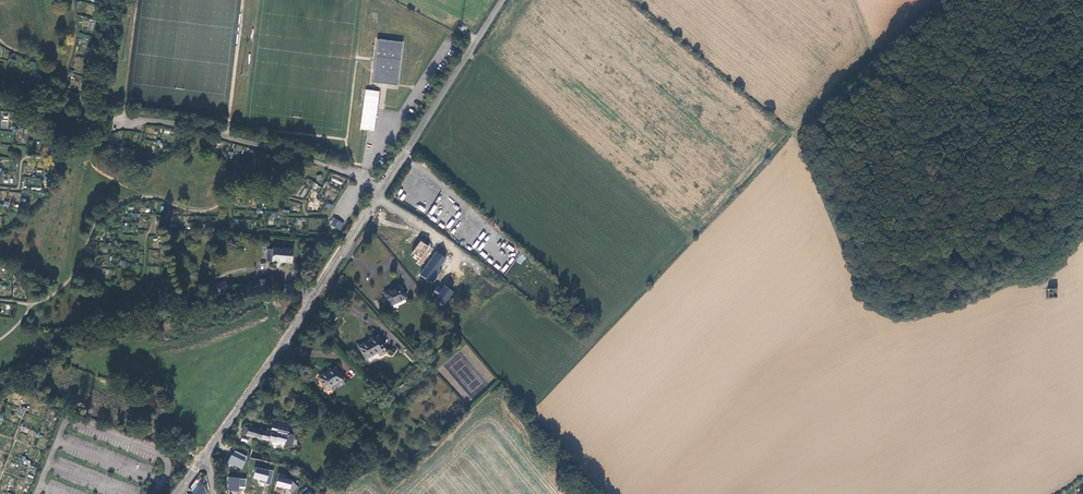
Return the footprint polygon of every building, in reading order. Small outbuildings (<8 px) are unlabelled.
[(404,43),(378,40),(376,59),(373,83),(385,85),(399,86),(399,85),(404,43)] [(361,129),(375,131),(379,91),(364,89),(361,129)] [(324,207),(330,210),(333,205),(327,202),(324,207)] [(477,245),(483,219),(472,217),(467,236),(461,235),(460,241),(477,245)] [(415,263),(420,266),(433,249),(420,240),(410,254),(418,260),(415,263)] [(273,249),(272,262),(292,264),(293,250),(287,250),(287,248),(282,248),(282,249),(273,249)] [(516,262),(521,265),(526,257),(522,254),(516,262)] [(453,274),(450,271),(447,266),(430,279),(438,289),(449,281),(447,278),(453,274)] [(219,292),(228,290),(226,282),(217,284),(219,292)] [(406,298),(403,291),(400,286),(384,293),(391,306),(406,298)] [(1046,297),(1054,296),(1054,288),(1046,288),(1046,297)] [(386,352),(383,347),(377,336),(359,347),(366,360),(378,353),(379,356),(386,352)] [(344,380),(340,375),(336,368),(319,378),(326,390),(332,387),(344,380)] [(344,380),(332,387),(334,391),(346,384),(344,380)] [(264,439),(292,445),(294,435),(289,433),(290,427),(274,423),(271,433),(249,426),(248,427),(245,426),(243,432),(264,439)] [(228,463),(241,469),(248,457),(234,450),(228,463)] [(252,479),(270,483),(273,471),(255,467),(252,479)] [(228,477),(227,491),(239,492),(239,488),(245,489),(246,478),(228,477)] [(276,488),(295,490),(297,480),(277,477),(276,488)]
